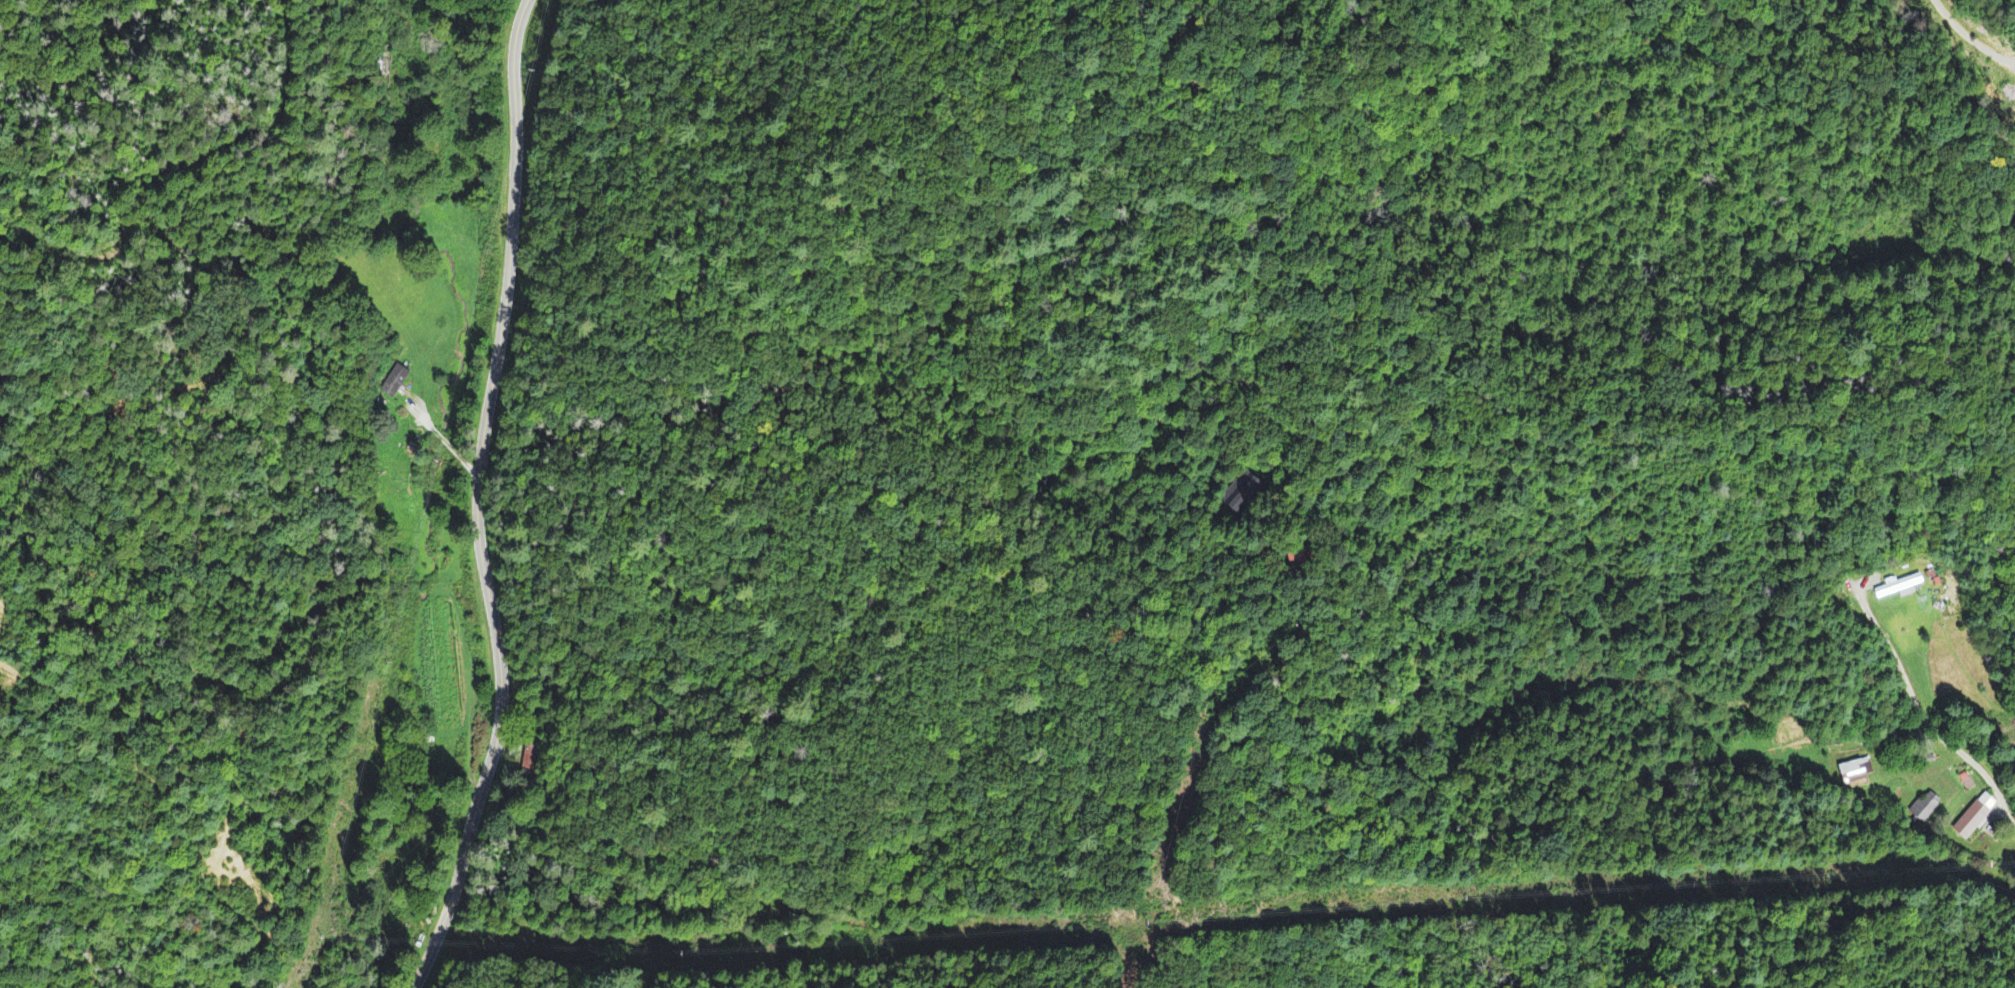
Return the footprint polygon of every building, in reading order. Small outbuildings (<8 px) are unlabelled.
[(410,373),(396,366),(382,394),(396,401),(410,373)] [(1903,601),(1918,596),(1915,588),(1925,585),(1922,576),(1875,590),(1878,601),(1901,595),(1903,601)] [(1843,785),(1872,779),(1868,761),(1839,767),(1843,785)] [(1909,814),(1921,826),(1943,805),(1930,792),(1909,814)] [(1953,830),(1966,843),(1999,806),(1985,794),(1953,830)]
